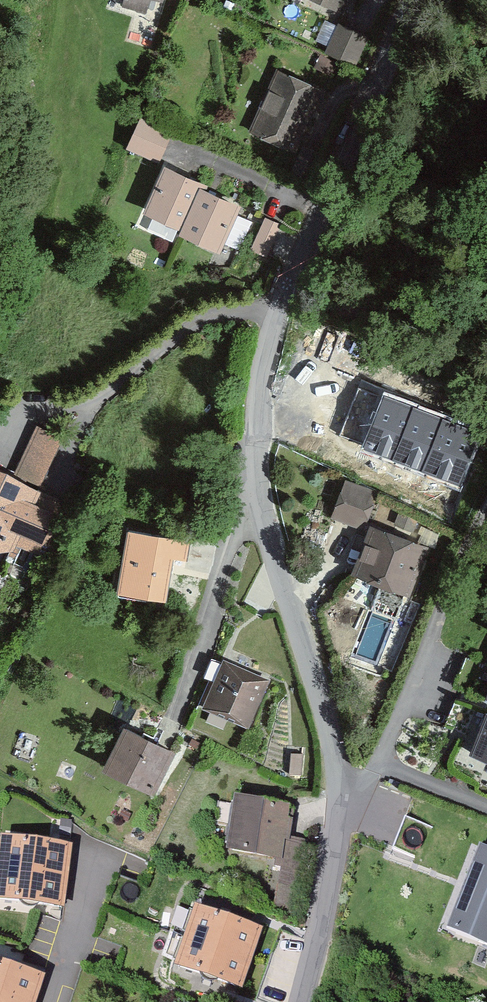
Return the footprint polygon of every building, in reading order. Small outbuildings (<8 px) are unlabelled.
[(340,10),(344,0),(319,0),(340,10)] [(363,43),(343,30),(330,51),(350,64),(363,43)] [(319,95),(281,76),(255,130),(294,149),(319,95)] [(169,136),(145,125),(133,151),(157,162),(169,136)] [(205,192),(166,177),(152,212),(188,226),(184,236),(221,251),(237,210),(203,196),(205,192)] [(266,249),(281,226),(268,218),(254,242),(266,249)] [(414,407),(384,395),(362,449),(392,461),(414,407)] [(444,419),(414,407),(392,461),(422,473),(444,419)] [(482,434),(444,419),(422,473),(461,488),(482,434)] [(38,433),(14,485),(0,479),(0,541),(35,557),(59,506),(39,497),(63,444),(38,433)] [(373,489),(344,480),(331,519),(360,529),(373,489)] [(419,526),(403,520),(394,541),(375,533),(355,580),(407,602),(428,549),(412,542),(419,526)] [(185,544),(132,538),(124,596),(167,602),(172,560),(183,562),(185,544)] [(265,686),(226,668),(209,707),(248,725),(265,686)] [(478,703),(486,706),(486,676),(478,703)] [(477,710),(452,768),(486,783),(486,714),(477,710)] [(164,753),(128,736),(110,773),(146,790),(164,753)] [(290,815),(239,808),(232,855),(283,863),(290,815)] [(0,844),(0,897),(62,902),(66,849),(0,844)] [(479,849),(448,934),(486,948),(486,851),(479,849)] [(258,937),(184,914),(169,964),(243,987),(258,937)] [(40,980),(0,968),(0,1001),(34,1001),(40,980)]
